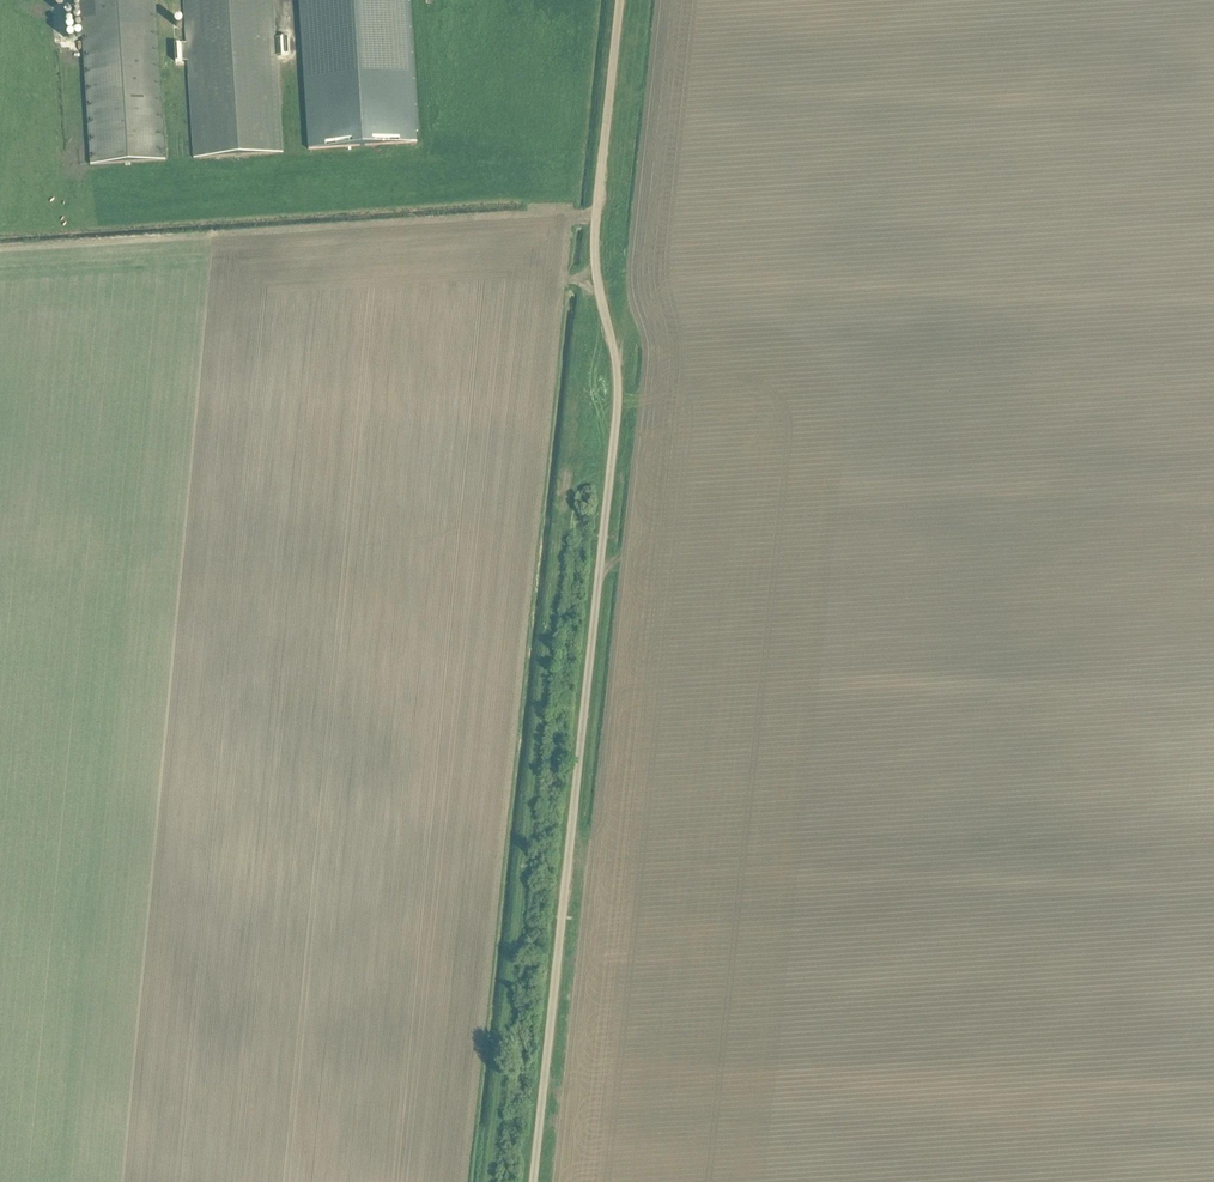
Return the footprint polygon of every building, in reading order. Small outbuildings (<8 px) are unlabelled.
[(90,166),(165,161),(155,0),(80,0),(90,166)] [(194,159),(282,154),(272,0),(183,0),(194,159)] [(408,0),(299,0),(308,151),(417,144),(408,0)] [(289,39),(276,39),(276,57),(289,57),(289,39)]
